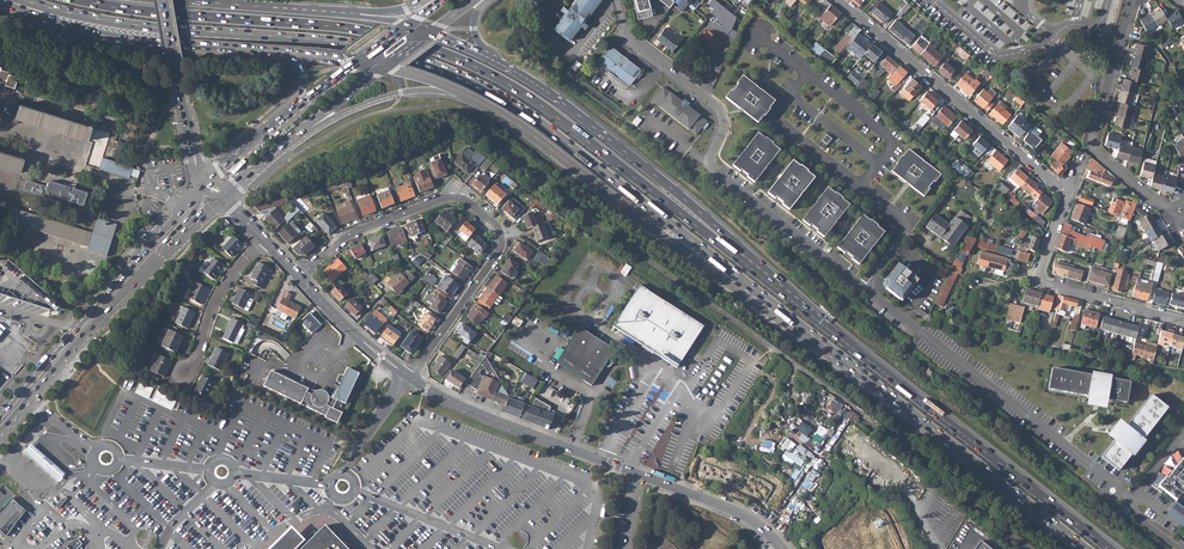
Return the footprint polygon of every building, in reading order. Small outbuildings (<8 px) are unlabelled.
[(553,28),(569,41),(581,26),(585,29),(588,25),(584,22),(601,0),(575,0),(568,9),(564,6),(561,10),(565,13),(553,28)] [(638,19),(653,15),(649,0),(633,0),(638,19)] [(677,8),(682,11),(689,1),(687,0),(683,0),(677,8)] [(739,17),(717,0),(711,0),(708,3),(714,8),(711,11),(717,16),(713,22),(734,38),(738,31),(732,26),(739,17)] [(826,0),(824,0),(820,4),(823,7),(818,12),(822,15),(831,4),(826,0)] [(898,6),(901,9),(907,2),(904,0),(898,6)] [(873,8),(871,11),(885,22),(892,13),(879,2),(873,8)] [(907,2),(901,9),(901,10),(904,13),(910,5),(907,2)] [(840,12),(831,4),(822,15),(819,18),(817,20),(819,22),(821,19),(823,21),(821,24),(825,28),(828,25),(829,26),(840,12)] [(777,12),(770,7),(766,12),(773,17),(777,12)] [(1160,7),(1150,13),(1157,25),(1167,19),(1166,16),(1160,7)] [(1177,9),(1166,16),(1167,19),(1172,27),(1183,21),(1177,9)] [(1150,13),(1140,20),(1147,31),(1157,25),(1150,13)] [(896,19),(888,28),(900,38),(901,38),(908,44),(915,35),(896,19)] [(858,33),(861,29),(856,25),(845,37),(836,47),(841,52),(845,48),(858,33)] [(681,40),(665,27),(656,38),(665,45),(666,44),(673,49),(681,40)] [(800,40),(804,44),(806,41),(804,39),(810,32),(809,30),(802,38),(800,40)] [(723,42),(708,31),(705,35),(701,40),(716,51),(723,42)] [(871,44),(858,33),(845,48),(849,52),(851,50),(860,58),(871,44)] [(919,37),(928,44),(930,43),(930,42),(921,34),(919,37)] [(919,37),(911,46),(920,54),(928,44),(919,37)] [(824,49),(815,41),(809,48),(818,56),(823,50),(824,49)] [(1150,46),(1136,42),(1133,54),(1146,58),(1150,46)] [(883,52),(872,43),(871,44),(860,58),(852,68),(855,68),(857,65),(858,65),(860,63),(859,61),(862,58),(864,59),(865,55),(873,61),(877,56),(878,57),(883,52)] [(928,44),(920,54),(934,66),(942,56),(933,48),(934,46),(930,43),(928,44)] [(956,44),(953,47),(966,58),(969,55),(956,44)] [(646,73),(611,46),(609,46),(598,60),(598,63),(633,90),(636,90),(642,81),(644,83),(646,80),(644,78),(646,76),(646,73)] [(818,56),(830,66),(836,58),(825,49),(824,49),(823,50),(818,56)] [(1146,58),(1133,54),(1130,65),(1133,66),(1143,69),(1146,58)] [(898,64),(887,55),(881,63),(884,66),(882,68),(878,66),(875,70),(872,74),(877,78),(879,76),(884,71),(885,69),(890,73),(893,70),(898,64)] [(723,62),(719,60),(715,70),(719,72),(723,62)] [(874,64),(871,62),(861,73),(863,74),(861,76),(863,77),(874,64)] [(945,62),(939,69),(951,80),(958,72),(945,62)] [(895,71),(893,70),(890,73),(886,78),(894,84),(890,88),(894,92),(900,84),(898,83),(907,72),(899,65),(895,71)] [(1143,69),(1133,66),(1129,79),(1134,81),(1137,81),(1143,83),(1146,70),(1143,69)] [(14,88),(18,78),(9,75),(9,73),(0,70),(1,68),(0,68),(0,81),(6,83),(5,85),(14,88)] [(985,68),(981,72),(987,77),(991,73),(985,68)] [(837,72),(844,77),(846,74),(839,69),(837,72)] [(855,71),(853,70),(847,77),(856,84),(862,77),(858,73),(859,71),(856,69),(855,71)] [(965,72),(957,83),(963,88),(965,90),(964,91),(968,94),(979,82),(975,78),(974,80),(965,72)] [(712,78),(708,75),(703,83),(706,85),(712,78)] [(731,91),(726,98),(740,109),(741,108),(744,111),(743,112),(757,123),(774,102),(760,91),(759,92),(755,90),(757,88),(743,77),(737,84),(738,85),(733,92),(731,91)] [(868,82),(863,78),(855,87),(867,97),(870,93),(863,86),(868,82)] [(900,92),(909,100),(921,86),(912,78),(900,92)] [(1129,79),(1124,78),(1121,89),(1131,92),(1134,93),(1137,81),(1134,81),(1129,79)] [(652,101),(696,135),(706,123),(707,121),(663,87),(662,88),(652,101)] [(880,91),(877,89),(872,95),(868,99),(872,102),(880,91)] [(974,99),(983,108),(984,107),(988,110),(993,104),(989,101),(993,97),(983,89),(974,99)] [(1131,92),(1121,89),(1117,101),(1120,102),(1131,104),(1133,95),(1134,93),(1131,92)] [(937,100),(927,91),(920,100),(930,109),(937,100)] [(1014,99),(1021,105),(1024,101),(1017,95),(1014,99)] [(998,104),(1004,109),(1007,106),(1000,101),(998,104)] [(1131,104),(1120,102),(1117,113),(1127,116),(1130,117),(1133,105),(1131,104)] [(88,140),(92,142),(85,165),(129,178),(129,176),(137,178),(140,170),(132,168),(132,167),(102,158),(110,133),(95,128),(97,120),(89,117),(86,126),(14,103),(10,117),(13,118),(11,123),(16,124),(18,119),(88,141),(88,140)] [(998,104),(989,113),(1002,124),(1010,114),(1004,109),(998,104)] [(956,116),(944,105),(935,116),(947,126),(956,116)] [(1018,115),(1024,120),(1027,117),(1021,112),(1018,115)] [(1127,116),(1117,113),(1114,125),(1127,128),(1130,117),(1127,116)] [(929,118),(925,114),(918,122),(919,123),(918,125),(921,128),(929,118)] [(1018,115),(1007,126),(1019,136),(1029,124),(1024,120),(1018,115)] [(972,129),(961,120),(954,129),(964,138),(972,129)] [(1029,129),(1038,136),(1039,135),(1032,129),(1030,128),(1029,129)] [(1029,129),(1023,139),(1028,144),(1029,142),(1035,147),(1042,139),(1038,136),(1029,129)] [(1121,136),(1108,132),(1105,145),(1118,148),(1119,143),(1121,136)] [(747,177),(754,183),(765,169),(763,167),(766,164),(768,165),(779,151),(758,134),(746,149),(747,149),(745,153),(744,152),(733,166),(740,172),(741,171),(747,176),(747,177)] [(926,142),(916,134),(915,134),(913,137),(924,145),(926,142)] [(827,135),(822,141),(827,145),(832,139),(827,135)] [(989,144),(980,135),(973,144),(976,147),(972,151),(979,156),(989,144)] [(1173,144),(1180,156),(1183,154),(1183,139),(1183,138),(1173,144)] [(1069,139),(1066,143),(1072,148),(1075,144),(1069,139)] [(112,149),(120,151),(122,144),(114,141),(112,149)] [(1061,142),(1051,154),(1058,160),(1056,162),(1054,161),(1050,166),(1055,170),(1055,171),(1060,175),(1064,170),(1061,167),(1070,156),(1069,155),(1072,151),(1061,142)] [(1131,146),(1119,143),(1118,148),(1115,156),(1127,160),(1131,146)] [(1008,159),(992,146),(984,154),(989,158),(987,160),(991,164),(994,166),(998,170),(1008,159)] [(1142,150),(1131,146),(1127,160),(1139,163),(1142,150)] [(909,150),(892,172),(906,183),(907,181),(911,183),(909,185),(924,197),(930,189),(928,188),(934,182),(935,183),(941,175),(926,164),(925,165),(922,162),(923,161),(909,150)] [(20,173),(25,159),(0,151),(0,167),(20,173)] [(485,158),(477,151),(477,152),(475,151),(471,157),(480,164),(485,158)] [(474,164),(461,154),(454,162),(467,173),(474,164)] [(446,174),(438,155),(432,157),(429,160),(437,178),(446,174)] [(964,177),(970,171),(958,162),(959,161),(954,156),(951,160),(948,163),(947,165),(958,174),(963,179),(964,177)] [(499,169),(485,158),(480,164),(486,169),(488,166),(496,173),(499,169)] [(958,162),(970,171),(971,170),(959,161),(958,162)] [(781,205),(789,210),(800,196),(799,195),(802,192),(803,193),(814,178),(793,162),(781,176),(783,177),(780,181),(779,179),(767,194),(775,199),(776,198),(782,204),(781,205)] [(1099,165),(1089,162),(1086,170),(1090,171),(1088,177),(1111,186),(1113,181),(1103,174),(1105,169),(1099,164),(1099,165)] [(1155,165),(1144,162),(1140,175),(1152,178),(1153,172),(1155,165)] [(1028,176),(1018,168),(1008,180),(1015,185),(1017,183),(1020,185),(1028,176)] [(420,172),(414,177),(416,183),(419,192),(433,187),(430,178),(426,169),(420,172)] [(964,177),(967,179),(969,176),(973,173),(970,171),(964,177)] [(490,178),(483,172),(480,176),(479,175),(472,184),(481,192),(488,183),(487,182),(490,178)] [(1165,175),(1153,172),(1152,178),(1150,185),(1161,188),(1165,175)] [(952,182),(970,197),(975,189),(963,179),(958,174),(952,182)] [(1176,178),(1165,175),(1161,188),(1173,191),(1176,178)] [(1038,184),(1028,176),(1020,185),(1026,191),(1025,192),(1029,195),(1038,184)] [(346,185),(344,180),(325,188),(326,192),(346,185)] [(517,185),(513,182),(505,192),(509,195),(517,185)] [(414,196),(409,183),(400,187),(398,184),(394,185),(400,201),(414,196)] [(501,187),(496,183),(485,195),(497,205),(505,195),(499,189),(501,187)] [(997,190),(1008,199),(1011,196),(1013,194),(1008,190),(1009,188),(1002,183),(997,190)] [(816,232),(824,238),(835,223),(833,222),(836,219),(837,220),(849,206),(827,189),(816,203),(817,204),(814,207),(813,207),(802,221),(809,227),(810,226),(817,231),(816,232)] [(988,199),(975,189),(970,197),(983,208),(988,199)] [(394,204),(389,190),(376,195),(382,209),(394,204)] [(1052,200),(1042,192),(1031,205),(1036,209),(1039,212),(1041,213),(1052,200)] [(1080,195),(1078,201),(1091,206),(1094,200),(1080,195)] [(375,211),(369,196),(357,201),(363,216),(375,211)] [(1019,203),(1011,196),(1008,199),(1017,206),(1019,203)] [(288,201),(287,198),(262,201),(253,205),(259,212),(265,209),(274,206),(288,201)] [(307,210),(296,198),(291,200),(296,207),(299,210),(301,212),(303,214),(307,210)] [(543,204),(534,198),(528,205),(532,208),(535,204),(540,208),(543,204)] [(1107,213),(1119,218),(1121,218),(1128,221),(1129,222),(1136,204),(1128,201),(1125,203),(1113,198),(1107,213)] [(356,219),(349,200),(343,202),(345,207),(336,210),(342,224),(356,219)] [(518,210),(508,201),(502,209),(512,217),(518,210)] [(1077,204),(1071,219),(1084,224),(1090,209),(1077,204)] [(276,208),(274,206),(265,209),(269,214),(265,218),(274,229),(284,220),(283,219),(274,209),(276,208)] [(299,210),(296,207),(290,212),(291,212),(287,215),(290,219),(297,213),(299,210)] [(87,251),(106,257),(117,226),(97,220),(92,234),(10,208),(6,221),(88,248),(87,251)] [(1033,212),(1028,208),(1025,212),(1042,225),(1045,222),(1037,215),(1033,212)] [(456,220),(445,210),(435,222),(447,231),(456,220)] [(953,247),(968,225),(967,224),(971,218),(960,210),(949,225),(940,237),(953,247)] [(536,226),(532,213),(523,217),(527,229),(531,228),(536,226)] [(336,228),(323,214),(315,221),(328,235),(336,228)] [(1151,214),(1139,221),(1145,231),(1157,224),(1151,214)] [(934,215),(925,227),(940,237),(949,225),(948,225),(934,215)] [(851,259),(858,265),(870,251),(869,250),(871,247),(872,247),(883,233),(862,216),(851,231),(853,232),(850,235),(848,234),(837,248),(844,254),(845,253),(852,258),(851,259)] [(425,231),(420,219),(406,225),(411,237),(425,231)] [(573,226),(565,220),(561,226),(569,231),(573,226)] [(300,232),(292,222),(288,224),(278,233),(287,244),(300,232)] [(305,227),(308,231),(313,226),(310,222),(305,227)] [(475,229),(466,222),(459,230),(462,232),(459,235),(466,241),(475,229)] [(548,227),(546,222),(536,226),(531,228),(537,242),(547,238),(544,229),(548,227)] [(1071,226),(1065,223),(1060,235),(1092,247),(1095,248),(1099,249),(1106,252),(1108,245),(1104,243),(1105,241),(1087,234),(1086,237),(1074,232),(1069,231),(1071,226)] [(1157,224),(1145,231),(1151,242),(1154,240),(1163,235),(1157,224)] [(1127,229),(1120,226),(1116,238),(1122,241),(1127,229)] [(406,242),(401,227),(387,233),(392,246),(402,242),(402,243),(406,242)] [(1025,233),(1022,230),(1017,238),(1021,240),(1025,233)] [(453,236),(449,233),(441,243),(445,245),(453,236)] [(1163,235),(1154,240),(1159,251),(1171,244),(1165,233),(1163,235)] [(484,241),(475,234),(467,244),(475,251),(475,250),(480,254),(487,246),(483,242),(484,241)] [(1092,247),(1060,235),(1055,248),(1066,252),(1070,241),(1072,242),(1071,244),(1090,251),(1092,247)] [(242,244),(233,236),(222,248),(230,256),(242,244)] [(385,246),(382,236),(369,241),(372,251),(385,246)] [(314,247),(305,237),(300,241),(292,249),(297,255),(305,255),(314,247)] [(987,242),(966,237),(958,253),(966,255),(968,256),(974,243),(977,246),(1017,257),(1016,259),(1027,262),(1029,254),(1026,253),(1018,251),(1015,250),(1009,248),(991,243),(987,242)] [(1039,240),(1032,237),(1029,245),(1022,242),(1021,244),(1019,244),(1018,245),(1020,246),(1018,251),(1026,253),(1027,249),(1034,252),(1039,240)] [(291,246),(292,249),(300,241),(299,239),(291,246)] [(533,252),(519,243),(513,251),(527,260),(533,252)] [(361,245),(360,244),(346,252),(350,258),(353,255),(356,259),(366,253),(361,245)] [(536,249),(529,260),(537,265),(539,261),(549,267),(553,260),(536,249)] [(427,252),(424,250),(419,253),(429,259),(431,256),(427,252)] [(1007,259),(981,252),(980,255),(978,264),(1010,273),(1012,264),(1009,263),(1006,262),(1007,259)] [(956,259),(963,262),(966,255),(958,253),(956,259)] [(223,265),(212,258),(203,272),(213,280),(223,265)] [(1156,262),(1142,258),(1141,262),(1144,263),(1156,266),(1161,268),(1163,263),(1156,262)] [(347,269),(338,259),(322,273),(331,283),(347,269)] [(472,268),(459,259),(457,263),(458,264),(452,272),(464,280),(472,268)] [(518,266),(509,259),(500,271),(513,280),(518,272),(515,270),(518,266)] [(963,262),(956,259),(953,264),(960,268),(963,262)] [(1069,265),(1055,261),(1051,274),(1066,277),(1069,265)] [(258,262),(250,278),(253,280),(251,284),(263,289),(265,285),(262,284),(267,274),(269,275),(270,271),(270,268),(258,262)] [(884,280),(885,288),(902,301),(918,280),(897,263),(884,280)] [(631,267),(626,264),(620,272),(626,276),(631,267)] [(1069,265),(1066,277),(1080,281),(1083,272),(1074,269),(1074,266),(1069,265)] [(1096,267),(1090,266),(1087,280),(1092,282),(1091,284),(1097,286),(1102,287),(1103,285),(1108,286),(1111,275),(1112,272),(1107,270),(1107,269),(1096,266),(1096,267)] [(1152,280),(1157,282),(1161,269),(1161,268),(1156,266),(1155,270),(1152,280)] [(1113,279),(1111,286),(1113,286),(1112,290),(1122,293),(1123,289),(1126,274),(1127,272),(1125,271),(1125,269),(1121,268),(1120,270),(1117,269),(1117,271),(1113,270),(1112,272),(1111,275),(1116,276),(1115,279),(1113,279)] [(959,271),(951,269),(949,272),(934,303),(941,307),(959,271)] [(404,277),(400,273),(396,277),(394,276),(387,283),(399,295),(403,291),(402,289),(414,277),(409,272),(404,277)] [(378,280),(371,273),(368,276),(365,279),(367,281),(371,286),(378,280)] [(426,273),(423,278),(433,286),(438,278),(432,274),(431,276),(426,273)] [(460,286),(446,276),(437,287),(451,297),(460,286)] [(507,284),(496,276),(487,288),(499,296),(507,284)] [(1139,279),(1137,279),(1134,289),(1132,296),(1147,300),(1153,283),(1147,282),(1147,285),(1138,283),(1139,279)] [(208,288),(196,282),(188,298),(200,304),(208,288)] [(348,294),(339,285),(331,292),(340,301),(348,294)] [(703,326),(639,285),(612,327),(677,368),(703,326)] [(232,304),(247,311),(252,301),(250,299),(252,294),(240,288),(232,304)] [(499,296),(487,288),(479,299),(490,307),(499,296)] [(521,289),(520,289),(517,293),(524,298),(525,299),(528,294),(525,292),(521,289)] [(1040,294),(1026,289),(1022,303),(1033,306),(1032,308),(1035,309),(1035,310),(1036,311),(1040,294)] [(1161,291),(1155,289),(1152,302),(1166,306),(1169,293),(1161,291)] [(256,292),(252,300),(257,302),(261,295),(256,292)] [(286,292),(277,310),(295,319),(301,307),(288,301),(291,294),(286,292)] [(1171,293),(1169,305),(1183,309),(1183,297),(1171,293)] [(1053,297),(1040,294),(1036,311),(1037,311),(1037,309),(1049,312),(1053,297)] [(447,302),(438,296),(436,299),(431,295),(427,301),(432,304),(430,307),(439,313),(447,302)] [(1063,296),(1057,295),(1054,309),(1056,310),(1059,310),(1063,296)] [(1078,301),(1063,296),(1059,310),(1056,310),(1055,314),(1058,315),(1065,316),(1066,311),(1070,312),(1071,306),(1076,307),(1078,301)] [(362,308),(352,299),(345,307),(355,316),(362,308)] [(479,299),(477,302),(488,310),(490,307),(479,299)] [(421,305),(413,300),(411,304),(414,306),(418,309),(421,305)] [(405,312),(409,314),(414,306),(411,304),(405,312)] [(1024,307),(1010,304),(1006,319),(1011,321),(1009,329),(1017,331),(1024,307)] [(488,314),(476,305),(467,317),(478,325),(484,316),(486,317),(488,314)] [(394,316),(397,313),(391,306),(388,310),(394,316)] [(195,313),(183,307),(175,323),(187,329),(195,313)] [(915,311),(925,319),(928,315),(918,307),(915,311)] [(387,319),(375,310),(365,322),(377,332),(387,319)] [(1099,314),(1085,310),(1080,328),(1085,329),(1086,325),(1095,328),(1099,314)] [(321,325),(309,313),(301,322),(303,324),(302,325),(306,329),(307,328),(312,333),(321,325)] [(436,320),(426,313),(418,325),(427,331),(436,320)] [(512,318),(506,313),(501,319),(508,324),(512,318)] [(1079,316),(1074,315),(1070,330),(1074,331),(1079,316)] [(1113,318),(1103,315),(1100,329),(1109,332),(1113,318)] [(520,327),(523,321),(516,317),(513,323),(520,327)] [(243,323),(232,318),(223,338),(237,345),(245,330),(243,329),(244,326),(242,325),(243,323)] [(1117,319),(1113,318),(1109,332),(1118,334),(1121,322),(1116,321),(1117,319)] [(1126,323),(1121,322),(1118,334),(1127,337),(1131,323),(1126,321),(1126,323)] [(1140,325),(1131,323),(1127,337),(1136,339),(1140,325)] [(476,333),(462,324),(456,332),(470,342),(476,333)] [(401,334),(389,325),(386,329),(380,337),(393,346),(401,334)] [(614,350),(579,327),(556,363),(591,386),(604,366),(606,367),(610,367),(612,362),(611,359),(609,358),(614,350)] [(158,343),(162,345),(169,329),(166,328),(158,343)] [(1167,329),(1164,341),(1183,346),(1183,344),(1183,334),(1167,329)] [(183,337),(169,330),(161,346),(174,353),(178,346),(183,337)] [(422,339),(411,331),(400,346),(410,354),(422,339)] [(288,332),(284,340),(288,346),(293,335),(288,332)] [(1147,346),(1143,345),(1140,356),(1150,359),(1149,364),(1152,365),(1155,354),(1156,349),(1157,346),(1157,345),(1149,342),(1148,343),(1147,346)] [(1143,345),(1135,343),(1135,344),(1130,360),(1134,360),(1136,355),(1140,356),(1143,345)] [(1160,347),(1157,346),(1156,349),(1155,354),(1169,358),(1171,353),(1159,350),(1160,347)] [(228,353),(216,347),(207,365),(220,371),(228,353)] [(463,351),(459,348),(453,356),(457,359),(463,351)] [(482,359),(469,350),(466,355),(478,363),(482,359)] [(171,361),(154,353),(149,363),(153,365),(148,375),(156,379),(158,375),(164,377),(166,373),(165,372),(168,366),(169,367),(171,361)] [(450,364),(439,356),(436,361),(437,363),(432,370),(441,376),(450,364)] [(477,367),(483,370),(489,362),(485,356),(477,367)] [(339,404),(340,402),(342,403),(345,404),(359,373),(347,368),(344,375),(343,375),(339,375),(339,377),(338,379),(336,381),(338,384),(340,384),(339,386),(337,385),(333,394),(332,394),(330,398),(329,397),(328,396),(328,394),(326,393),(325,391),(323,390),(321,390),(319,390),(316,391),(314,393),(312,395),(307,392),(308,389),(271,371),(263,386),(301,404),(302,401),(308,404),(306,407),(326,416),(330,408),(334,409),(339,411),(342,405),(339,404)] [(1107,400),(1126,403),(1130,382),(1111,378),(1111,375),(1092,372),(1091,375),(1052,368),(1048,389),(1087,396),(1085,406),(1095,408),(1105,410),(1107,400)] [(465,379),(452,370),(447,378),(454,384),(453,385),(458,388),(465,379)] [(521,381),(533,388),(537,380),(525,373),(521,381)] [(499,383),(479,375),(473,388),(478,390),(477,393),(495,401),(499,403),(506,405),(508,398),(509,397),(500,381),(499,383)] [(217,385),(202,377),(194,392),(206,397),(210,399),(217,385)] [(148,400),(149,398),(149,397),(149,396),(153,388),(140,382),(135,393),(148,400)] [(160,386),(155,384),(153,388),(149,396),(149,397),(149,398),(149,399),(150,400),(153,400),(154,399),(157,393),(158,390),(160,386)] [(153,400),(152,401),(172,411),(173,409),(176,402),(177,400),(158,390),(154,399),(153,400)] [(1102,458),(1119,471),(1131,456),(1133,457),(1146,442),(1143,440),(1168,408),(1151,396),(1127,427),(1119,421),(1112,429),(1107,436),(1114,441),(1102,458)] [(524,404),(508,398),(506,405),(503,412),(519,418),(524,404)] [(525,420),(548,429),(553,415),(548,413),(550,409),(551,407),(536,398),(531,407),(530,407),(525,420)] [(530,407),(524,404),(519,418),(525,420),(530,407)] [(330,408),(326,416),(325,417),(337,422),(341,413),(339,411),(330,408)] [(31,445),(25,453),(59,483),(66,476),(31,445)] [(1181,461),(1183,457),(1183,456),(1175,449),(1171,454),(1181,461)] [(1148,483),(1161,493),(1163,490),(1176,500),(1174,503),(1180,507),(1183,511),(1183,457),(1181,461),(1171,454),(1148,483)] [(83,461),(75,462),(76,470),(84,469),(83,461)] [(751,501),(750,504),(767,509),(770,500),(750,494),(751,490),(743,487),(739,497),(751,501)] [(65,497),(56,507),(58,509),(67,498),(65,497)] [(11,498),(0,512),(0,530),(7,536),(18,521),(26,511),(11,498)] [(288,506),(290,509),(299,501),(296,498),(288,506)] [(241,527),(245,532),(253,524),(249,519),(241,527)] [(334,533),(332,533),(325,525),(301,548),(350,548),(334,533)] [(275,548),(276,548),(278,548),(279,548),(281,548),(291,548),(300,540),(289,529),(268,548),(274,548),(275,548)] [(378,536),(386,544),(391,539),(383,531),(378,536)] [(224,544),(228,548),(236,541),(232,536),(224,544)] [(71,548),(80,548),(84,545),(78,539),(77,540),(68,546),(64,548),(67,548),(69,547),(71,548)]
